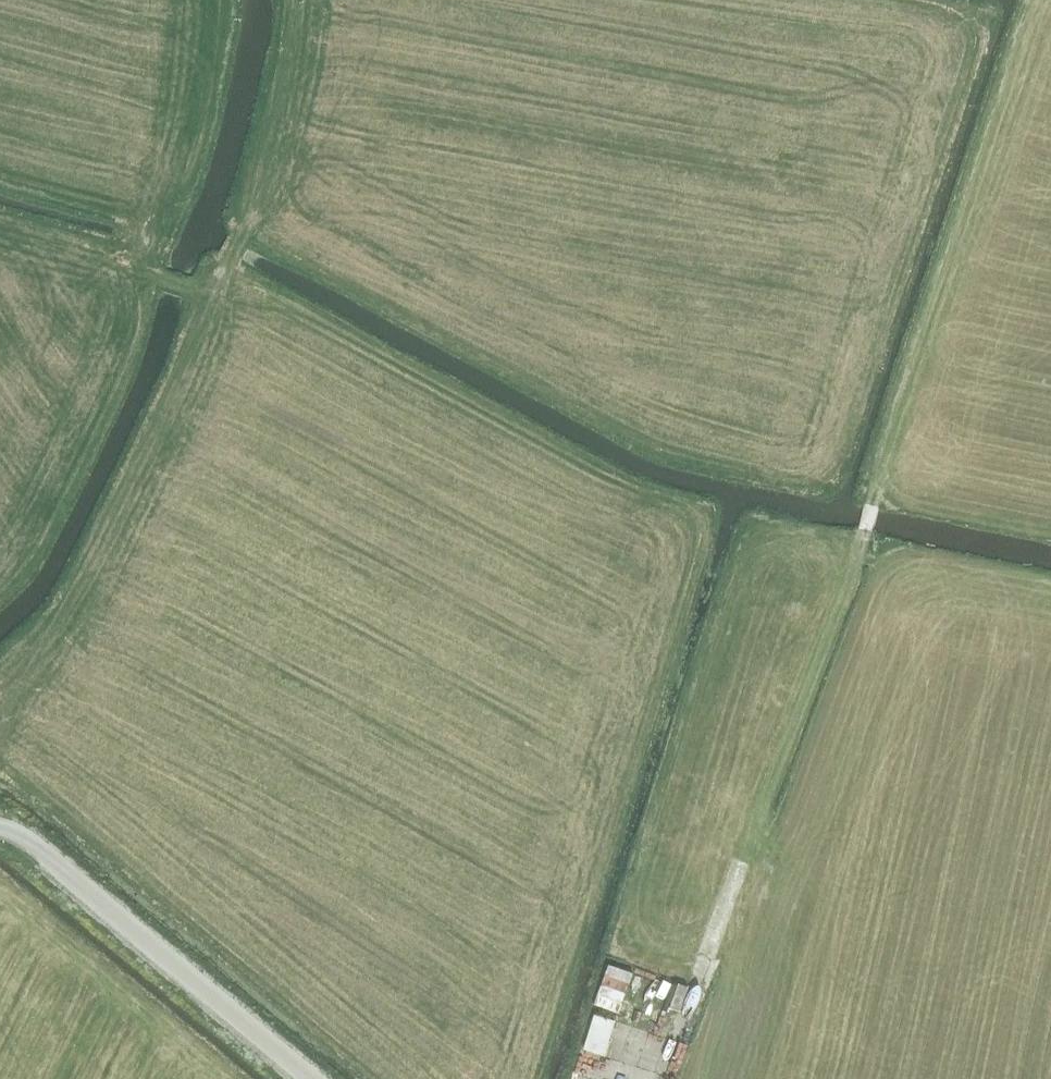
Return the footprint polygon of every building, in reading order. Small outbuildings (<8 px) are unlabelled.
[(593,1014),(581,1049),(603,1055),(613,1020),(593,1014)]
